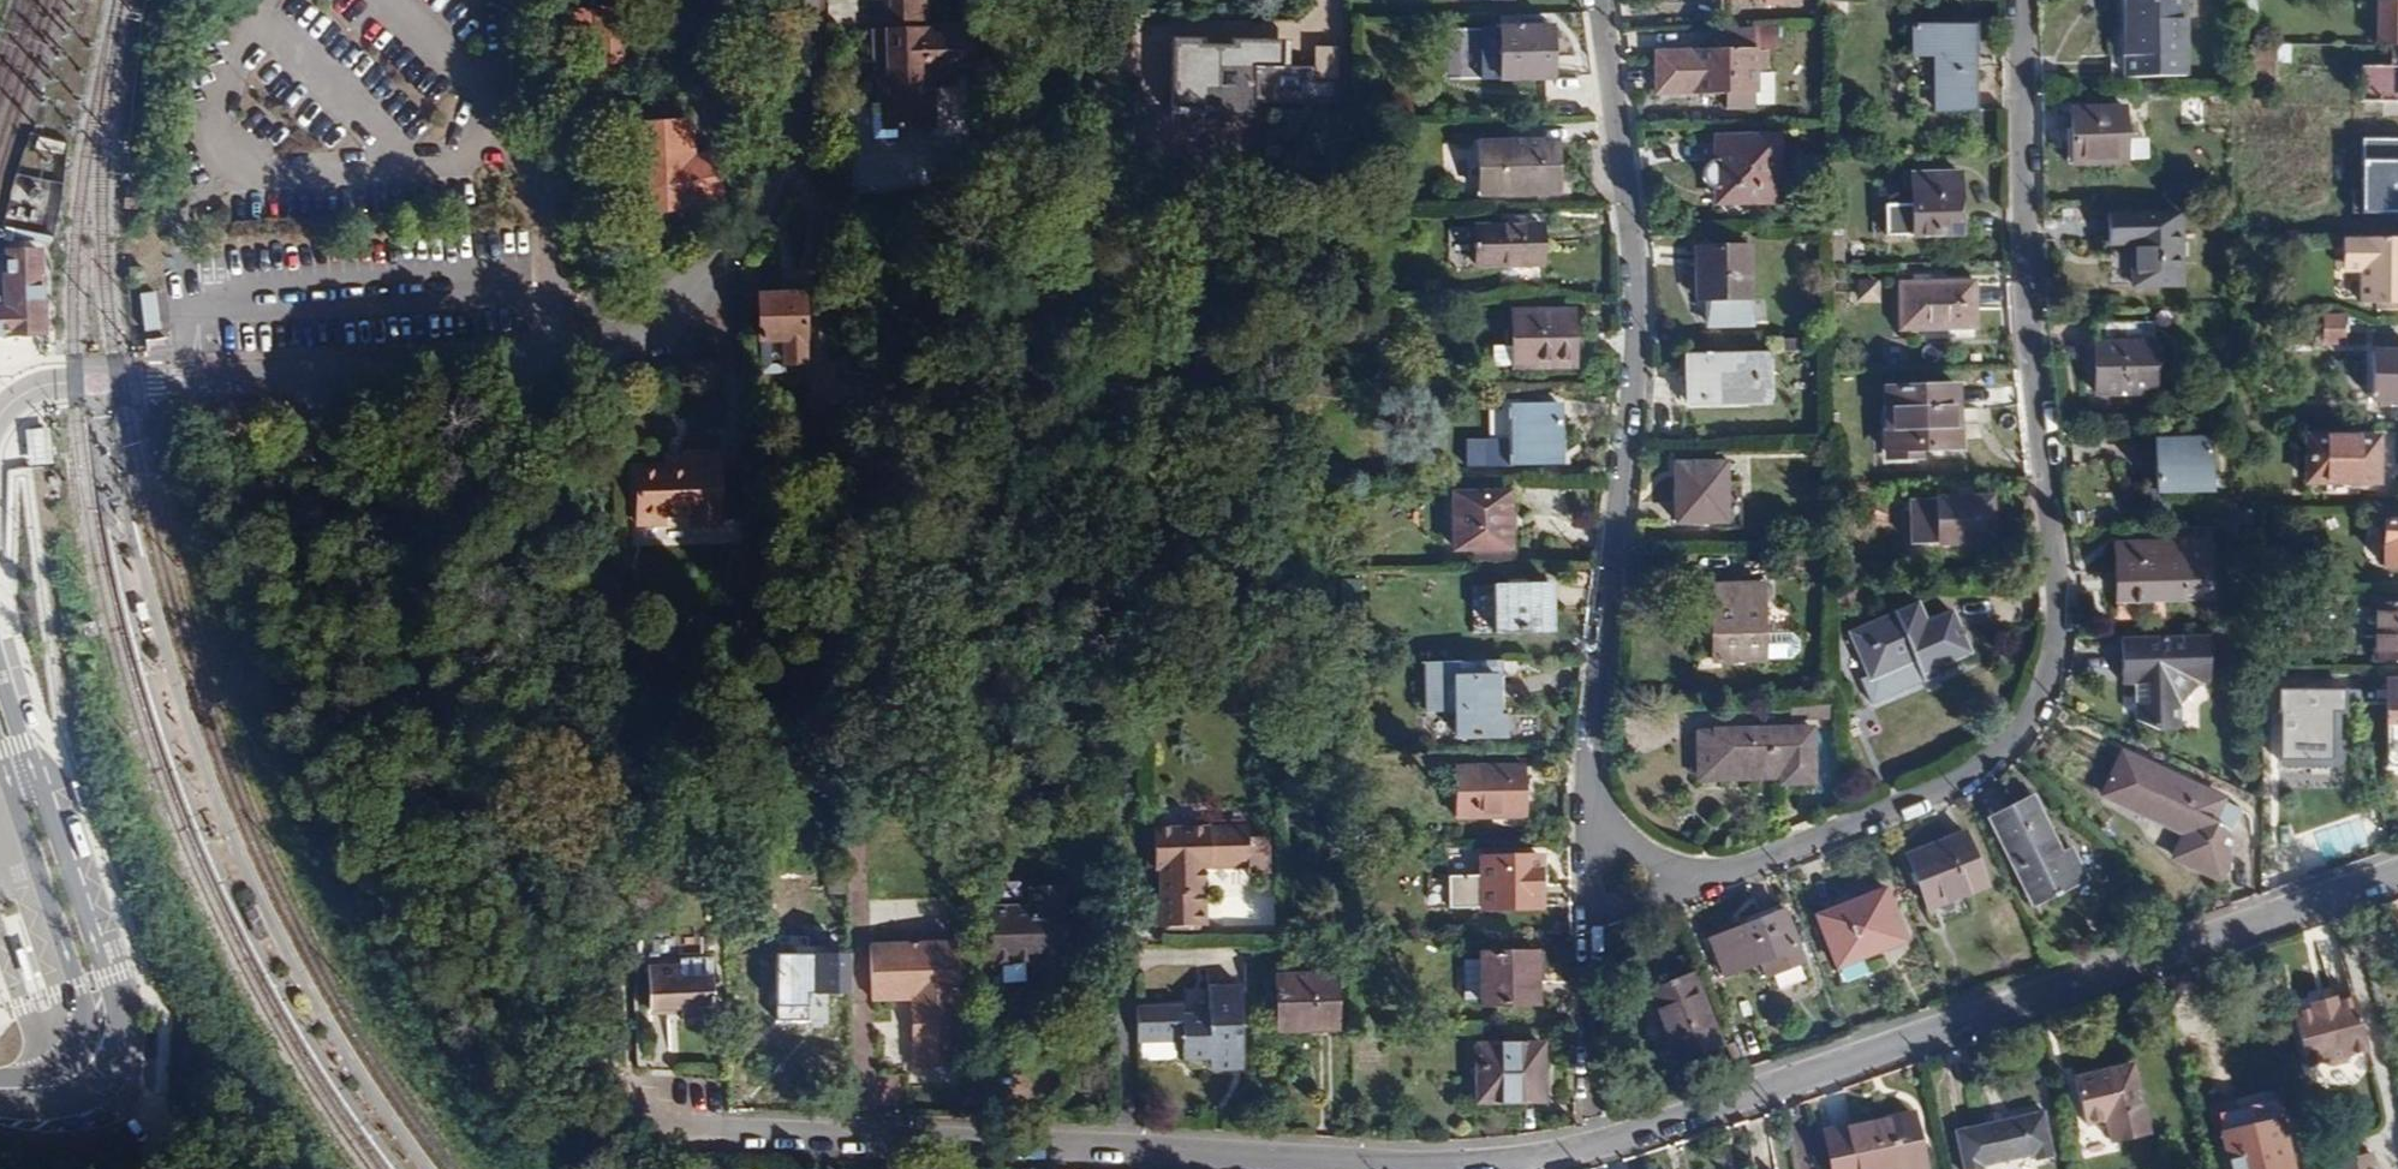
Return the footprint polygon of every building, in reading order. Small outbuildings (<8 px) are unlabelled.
[(594,71),(626,70),(623,6),(610,6),(610,0),(592,0),(592,9),(594,61),(594,71)] [(879,29),(887,28),(889,77),(877,77),(878,90),(879,103),(880,131),(897,130),(933,128),(931,76),(975,74),(972,26),(925,28),(924,0),(877,0),(879,29)] [(2183,76),(2182,0),(2124,0),(2125,37),(2126,78),(2183,76)] [(2397,46),(2397,0),(2377,0),(2377,45),(2397,46)] [(571,61),(594,61),(592,9),(569,10),(571,61)] [(1974,71),(1972,26),(1912,27),(1913,57),(1934,56),(1935,112),(1975,112),(1974,71)] [(1655,70),(1655,93),(1725,92),(1725,110),(1755,110),(1754,91),(1758,91),(1758,74),(1757,51),(1754,51),(1754,27),(1715,28),(1715,52),(1654,52),(1655,70)] [(873,77),(877,77),(889,77),(887,28),(879,29),(871,29),(873,77)] [(1500,28),(1501,79),(1552,78),(1552,54),(1551,28),(1500,28)] [(1201,36),(1170,35),(1168,106),(1198,107),(1198,116),(1256,118),(1256,103),(1340,105),(1341,82),(1314,81),(1314,68),(1279,66),(1280,39),(1230,37),(1230,45),(1201,44),(1201,36)] [(2254,44),(2254,80),(2274,80),(2275,62),(2286,62),(2286,45),(2256,44),(2254,44)] [(2359,102),(2397,103),(2397,47),(2389,47),(2389,67),(2360,66),(2359,102)] [(1768,51),(1757,51),(1758,74),(1768,74),(1768,51)] [(897,138),(897,130),(880,131),(879,103),(871,103),(872,139),(897,138)] [(2126,140),(2125,107),(2068,109),(2069,133),(2070,165),(2127,163),(2127,160),(2146,159),(2145,139),(2126,140)] [(633,126),(638,217),(722,200),(716,176),(711,155),(692,159),(689,124),(633,126)] [(63,142),(37,137),(35,149),(61,153),(63,142)] [(1777,137),(1716,138),(1716,150),(1716,159),(1709,163),(1706,165),(1704,169),(1703,172),(1703,176),(1705,181),(1709,186),(1711,187),(1718,189),(1734,190),(1734,202),(1778,201),(1777,137)] [(1479,143),(1480,194),(1558,192),(1557,165),(1557,142),(1479,143)] [(911,183),(912,155),(861,153),(860,181),(911,183)] [(1911,193),(1912,236),(1960,235),(1960,214),(1959,173),(1916,174),(1917,192),(1911,193)] [(1718,202),(1734,202),(1734,190),(1718,189),(1718,202)] [(2181,214),(2109,216),(2109,227),(2109,244),(2130,243),(2131,286),(2183,285),(2181,214)] [(1473,226),(1474,266),(1543,265),(1543,251),(1543,225),(1473,226)] [(2343,238),(2342,263),(2350,272),(2360,272),(2360,304),(2376,304),(2376,310),(2397,310),(2397,238),(2343,238)] [(1841,240),(1827,240),(1827,266),(1842,266),(1841,240)] [(1696,269),(1697,300),(1707,300),(1707,324),(1751,324),(1749,245),(1696,246),(1696,269)] [(47,333),(46,301),(45,247),(4,247),(5,301),(0,301),(0,334),(5,334),(26,334),(47,333)] [(167,254),(152,254),(153,271),(168,271),(167,254)] [(1974,280),(1898,282),(1899,330),(1976,329),(1975,302),(1974,280)] [(155,291),(141,293),(145,330),(159,329),(155,291)] [(758,292),(759,344),(807,343),(806,291),(782,292),(758,292)] [(1511,346),(1512,367),(1575,366),(1574,336),(1574,311),(1511,312),(1511,346)] [(2343,342),(2343,317),(2323,317),(2323,342),(2343,342)] [(2095,394),(2155,392),(2153,322),(2094,323),(2094,353),(2095,394)] [(143,345),(144,353),(168,350),(166,334),(143,337),(143,345)] [(1495,367),(1512,367),(1511,346),(1495,346),(1495,367)] [(863,368),(861,351),(828,354),(830,371),(863,368)] [(1769,352),(1756,353),(1757,401),(1770,401),(1769,352)] [(2372,400),(2397,400),(2397,352),(2373,352),(2372,400)] [(1756,353),(1684,354),(1684,379),(1685,403),(1757,401),(1756,353)] [(1957,385),(1886,388),(1889,451),(1923,450),(1959,448),(1957,409),(1957,385)] [(1466,467),(1560,465),(1559,432),(1558,403),(1510,404),(1510,410),(1511,440),(1489,440),(1465,441),(1466,467)] [(1488,411),(1489,440),(1511,440),(1510,410),(1488,411)] [(2378,436),(2306,436),(2306,483),(2378,483),(2378,454),(2378,436)] [(2147,489),(2209,488),(2208,439),(2146,440),(2147,470),(2147,489)] [(1923,460),(1923,450),(1889,451),(1889,461),(1923,460)] [(1675,488),(1676,522),(1726,522),(1726,528),(1742,528),(1741,497),(1726,497),(1726,482),(1725,463),(1675,464),(1675,488)] [(669,469),(635,470),(637,525),(665,524),(665,515),(690,514),(690,526),(722,525),(720,467),(669,469)] [(1741,482),(1726,482),(1726,497),(1741,497),(1741,482)] [(1476,549),(1511,548),(1510,520),(1510,492),(1453,493),(1454,549),(1476,549)] [(1910,556),(1995,552),(1994,525),(1993,497),(1907,500),(1910,556)] [(2397,568),(2397,520),(2382,520),(2382,568),(2397,568)] [(2134,600),(2182,599),(2182,593),(2207,592),(2206,542),(2118,544),(2118,564),(2115,564),(2115,578),(2115,594),(2133,594),(2134,600)] [(1511,560),(1511,548),(1476,549),(1476,561),(1511,560)] [(1496,609),(1497,632),(1549,631),(1549,608),(1549,585),(1496,586),(1496,609)] [(1764,634),(1763,585),(1710,586),(1711,616),(1711,660),(1764,659),(1764,634)] [(1916,604),(1851,633),(1870,676),(1861,679),(1872,704),(1907,689),(1924,681),(1921,675),(1934,669),(1968,653),(1950,612),(1925,624),(1916,604)] [(2397,659),(2397,605),(2377,605),(2375,659),(2397,659)] [(1482,632),(1497,632),(1496,609),(1481,609),(1482,632)] [(1790,634),(1764,634),(1764,659),(1791,659),(1798,651),(1798,642),(1790,634)] [(2120,657),(2120,677),(2135,676),(2135,684),(2135,720),(2179,729),(2178,705),(2197,682),(2209,682),(2208,635),(2120,638),(2120,657)] [(1456,737),(1503,736),(1502,708),(1501,676),(1495,677),(1494,660),(1427,662),(1428,712),(1456,712),(1456,737)] [(1934,669),(1921,675),(1924,681),(1924,683),(1938,677),(1934,669)] [(2385,680),(2385,770),(2397,770),(2397,680),(2385,680)] [(2269,692),(2268,761),(2322,763),(2323,713),(2335,713),(2335,693),(2269,692)] [(1440,735),(1440,714),(1419,714),(1419,735),(1440,735)] [(1811,730),(1716,732),(1716,740),(1717,776),(1753,775),(1752,763),(1782,762),(1782,774),(1783,782),(1797,781),(1812,781),(1811,730)] [(1698,776),(1717,776),(1716,740),(1698,740),(1698,776)] [(2098,796),(2179,836),(2170,857),(2218,879),(2229,854),(2231,847),(2232,838),(2230,833),(2225,828),(2215,822),(2226,798),(2118,751),(2107,774),(2098,796)] [(1752,763),(1753,775),(1782,774),(1782,762),(1752,763)] [(1543,766),(1454,768),(1455,818),(1538,816),(1537,799),(1537,786),(1543,786),(1543,766)] [(1990,817),(2033,906),(2086,880),(2070,848),(2059,853),(2031,796),(2014,805),(1990,817)] [(1154,827),(1155,869),(1159,869),(1167,869),(1167,879),(1159,879),(1160,893),(1155,894),(1156,927),(1175,927),(1206,926),(1205,869),(1248,868),(1249,875),(1269,875),(1269,837),(1248,837),(1248,832),(1210,833),(1210,826),(1154,827)] [(1907,855),(1928,908),(1985,886),(1964,833),(1942,841),(1907,855)] [(1482,877),(1482,910),(1541,909),(1541,880),(1540,855),(1481,856),(1482,877)] [(1159,869),(1159,879),(1167,879),(1167,869),(1159,869)] [(851,917),(871,917),(871,875),(851,875),(851,917)] [(1482,910),(1482,877),(1448,878),(1449,911),(1482,910)] [(1066,974),(1064,886),(1029,887),(1030,906),(990,907),(992,965),(1018,964),(1032,964),(1032,975),(1066,974)] [(1816,915),(1836,967),(1904,940),(1884,889),(1843,905),(1816,915)] [(1710,939),(1725,977),(1759,963),(1798,948),(1782,910),(1745,924),(1710,939)] [(936,1068),(961,1067),(957,943),(871,944),(873,1000),(913,999),(913,1013),(919,1020),(920,1031),(914,1037),(915,1069),(936,1068)] [(1804,964),(1798,948),(1759,963),(1765,979),(1804,964)] [(1481,1000),(1481,1006),(1537,1005),(1536,976),(1536,952),(1481,952),(1481,959),(1481,1000)] [(849,954),(796,954),(796,994),(825,994),(849,994),(849,954)] [(681,958),(681,966),(681,979),(712,979),(712,957),(681,958)] [(1463,1000),(1481,1000),(1481,959),(1463,960),(1463,1000)] [(681,966),(648,967),(648,1009),(681,1008),(682,1020),(697,1020),(714,1019),(712,979),(681,979),(681,966)] [(1668,981),(1646,989),(1667,1039),(1677,1062),(1720,1045),(1692,972),(1668,981)] [(1275,976),(1276,1030),(1304,1030),(1337,1029),(1336,974),(1275,976)] [(1243,1069),(1241,985),(1208,986),(1208,1014),(1183,1015),(1183,1005),(1136,1007),(1137,1043),(1182,1042),(1182,1060),(1198,1060),(1209,1059),(1209,1070),(1243,1069)] [(2310,1007),(2291,1012),(2305,1065),(2324,1061),(2330,1065),(2345,1061),(2347,1054),(2367,1049),(2352,996),(2334,1001),(2333,997),(2309,1003),(2310,1007)] [(1664,1068),(1677,1062),(1667,1039),(1655,1044),(1664,1068)] [(1738,1047),(1745,1064),(1759,1059),(1752,1042),(1738,1047)] [(1477,1045),(1478,1101),(1543,1100),(1542,1071),(1542,1044),(1477,1045)] [(2074,1079),(2080,1105),(2102,1099),(2104,1110),(2111,1141),(2147,1133),(2131,1065),(2111,1070),(2074,1079)] [(2082,1115),(2104,1110),(2102,1099),(2080,1105),(2082,1115)] [(1830,1168),(1925,1168),(1912,1112),(1870,1121),(1822,1132),(1830,1168)] [(1964,1168),(1982,1168),(1981,1166),(2034,1154),(2036,1160),(2053,1156),(2043,1112),(1956,1131),(1964,1168)] [(2232,1168),(2289,1168),(2278,1121),(2250,1127),(2224,1134),(2232,1168)] [(2095,1124),(2078,1130),(2084,1150),(2101,1144),(2095,1124)] [(2367,1154),(2328,1164),(2330,1168),(2371,1168),(2367,1154)]
